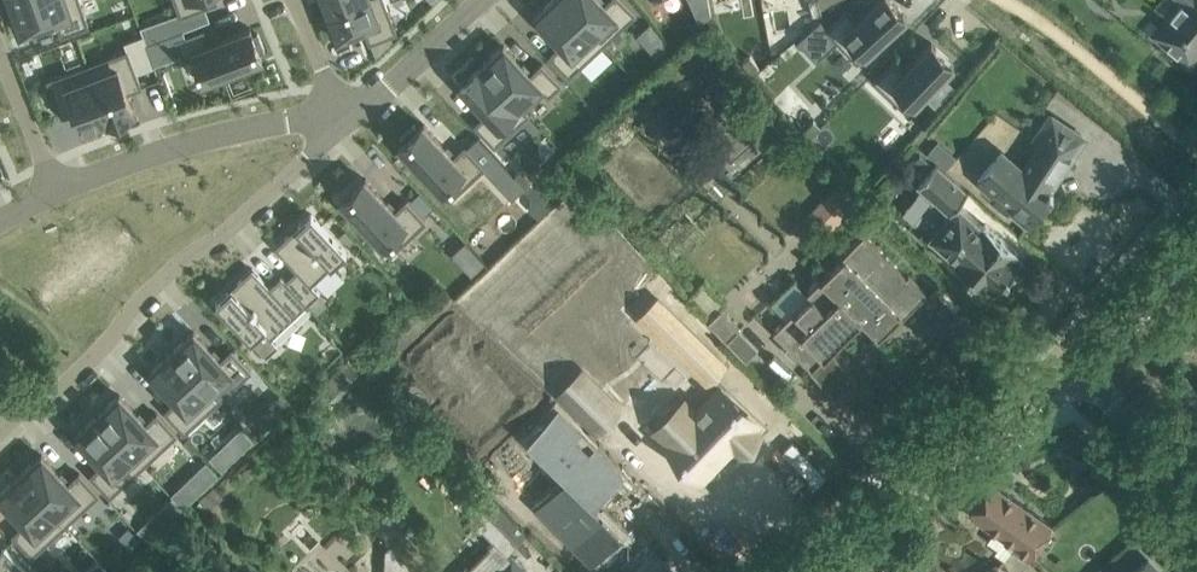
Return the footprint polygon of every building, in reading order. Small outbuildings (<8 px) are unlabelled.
[(10,4),(20,33),(57,20),(62,34),(89,25),(80,0),(22,0),(10,4)] [(181,14),(217,0),(176,0),(181,14)] [(327,12),(359,0),(322,0),(327,12)] [(327,12),(337,38),(362,28),(364,28),(365,27),(370,41),(397,31),(385,0),(359,0),(327,12)] [(534,15),(561,43),(550,54),(570,75),(603,43),(561,0),(550,0),(534,15)] [(603,43),(636,12),(624,0),(607,0),(605,2),(603,0),(561,0),(603,43)] [(813,14),(823,11),(819,0),(809,0),(813,14)] [(826,27),(857,61),(907,16),(893,0),(878,0),(857,19),(847,8),(826,27)] [(1154,32),(1172,47),(1190,63),(1196,54),(1196,0),(1181,0),(1154,32)] [(194,51),(205,80),(263,58),(260,51),(265,49),(258,32),(253,34),(251,27),(209,43),(203,29),(177,39),(183,55),(194,51)] [(663,39),(650,49),(660,60),(672,50),(663,39)] [(894,59),(874,79),(908,112),(955,63),(932,41),(905,69),(894,59)] [(504,43),(482,64),(524,109),(525,108),(545,90),(549,94),(561,82),(542,61),(531,72),(504,43)] [(88,64),(108,119),(109,120),(135,111),(128,91),(142,86),(128,49),(88,64)] [(751,54),(743,60),(752,72),(760,65),(751,54)] [(107,119),(108,119),(88,64),(48,79),(62,115),(76,110),(83,128),(107,119)] [(482,64),(460,85),(486,113),(475,124),(495,144),(529,112),(525,108),(524,109),(482,64)] [(722,111),(731,120),(741,111),(732,101),(722,111)] [(760,111),(769,122),(780,113),(770,102),(760,111)] [(977,178),(995,193),(1028,221),(1054,191),(1047,185),(1053,175),(1057,177),(1084,136),(1064,123),(1052,115),(1040,132),(1046,136),(1039,145),(1025,166),(1004,147),(977,178)] [(814,119),(803,129),(811,136),(821,126),(814,119)] [(405,140),(399,145),(449,199),(484,166),(465,145),(454,155),(424,122),(418,127),(415,123),(401,136),(405,140)] [(938,140),(927,154),(937,163),(945,169),(956,156),(938,140)] [(919,184),(898,209),(932,238),(956,258),(954,261),(986,289),(989,286),(995,291),(1022,259),(1016,253),(1019,251),(986,223),(984,226),(957,203),(969,190),(945,169),(937,163),(919,184)] [(521,169),(513,176),(524,188),(532,180),(521,169)] [(809,211),(829,231),(864,195),(844,176),(809,211)] [(396,209),(365,177),(341,199),(391,253),(426,220),(407,199),(396,209)] [(297,269),(286,279),(286,280),(307,303),(320,291),(312,283),(347,250),(312,212),(276,246),(297,269)] [(84,231),(62,251),(96,290),(118,270),(84,231)] [(772,330),(820,378),(836,397),(858,379),(832,348),(861,318),(879,336),(880,337),(882,337),(885,338),(887,338),(889,337),(890,336),(892,335),(893,334),(887,328),(901,314),(903,317),(928,292),(910,275),(907,278),(863,235),(811,287),(814,290),(772,330)] [(286,280),(286,279),(282,275),(270,286),(253,267),(216,301),(252,339),(263,329),(271,337),(307,303),(286,280)] [(444,326),(467,347),(502,312),(479,290),(444,326)] [(724,361),(659,298),(647,311),(654,318),(650,322),(686,358),(693,351),(713,371),(724,361)] [(728,342),(742,327),(722,308),(708,322),(728,342)] [(194,330),(172,351),(218,400),(251,369),(224,340),(213,350),(194,330)] [(218,400),(172,351),(150,371),(177,400),(166,410),(185,431),(218,400)] [(331,375),(331,394),(359,368),(350,358),(331,375)] [(430,371),(409,392),(472,455),(493,434),(430,371)] [(588,375),(566,398),(602,434),(625,412),(588,375)] [(1190,381),(1180,390),(1189,400),(1196,393),(1196,388),(1190,381)] [(690,421),(668,443),(703,478),(734,448),(739,453),(758,434),(753,429),(755,427),(719,392),(702,409),(699,406),(687,418),(690,421)] [(98,414),(144,464),(177,433),(158,412),(147,422),(120,393),(98,414)] [(281,394),(270,404),(280,415),(291,405),(281,394)] [(110,494),(144,464),(98,414),(76,435),(102,463),(91,473),(110,494)] [(564,425),(544,445),(562,462),(560,464),(570,475),(573,472),(582,481),(568,496),(564,493),(545,513),(597,563),(625,535),(596,507),(607,496),(609,498),(621,485),(578,445),(584,439),(566,422),(564,420),(561,422),(564,425)] [(243,426),(211,456),(223,469),(226,466),(255,439),(243,426)] [(42,453),(20,474),(66,523),(99,492),(80,472),(69,482),(42,453)] [(203,464),(188,477),(200,490),(215,477),(203,464)] [(20,474),(0,492),(0,497),(24,523),(13,533),(33,554),(66,523),(20,474)] [(1005,560),(1013,548),(1028,558),(1039,544),(1052,524),(991,481),(969,512),(981,520),(995,530),(987,541),(999,549),(996,554),(1005,560)] [(497,542),(508,554),(508,553),(528,533),(511,516),(498,503),(487,492),(475,503),(486,514),(478,523),(481,526),(497,542)] [(172,495),(137,527),(148,539),(183,506),(172,495)] [(5,546),(0,551),(0,571),(29,571),(5,546)] [(513,557),(498,571),(527,571),(513,557)] [(106,571),(112,571),(113,571),(100,558),(96,561),(106,571)] [(1147,559),(1133,571),(1159,571),(1147,559)] [(407,561),(396,571),(418,571),(407,561)] [(997,563),(983,571),(1003,571),(997,563)]
